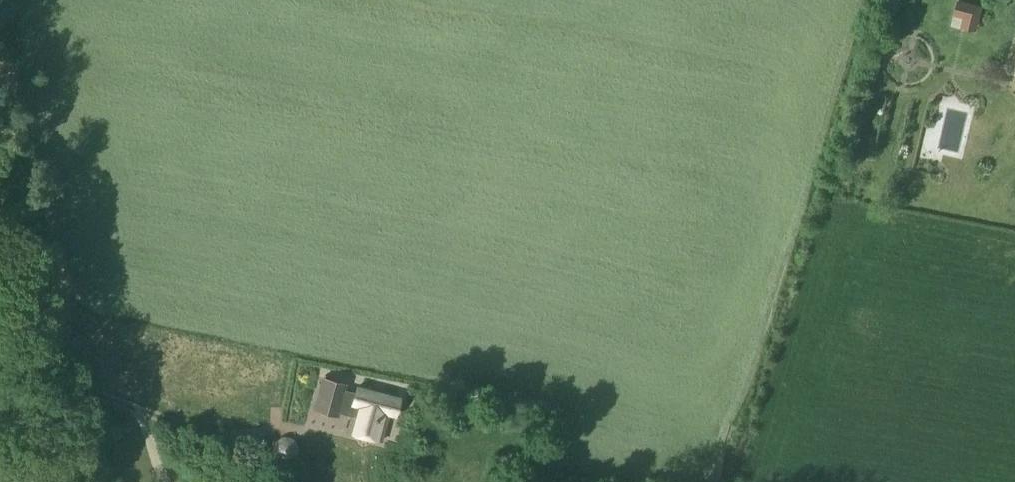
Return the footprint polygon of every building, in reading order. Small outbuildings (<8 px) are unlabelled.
[(315,411),(337,417),(338,413),(352,417),(348,433),(381,442),(387,415),(395,417),(400,399),(356,388),(355,393),(343,391),(345,385),(323,379),(315,411)]
